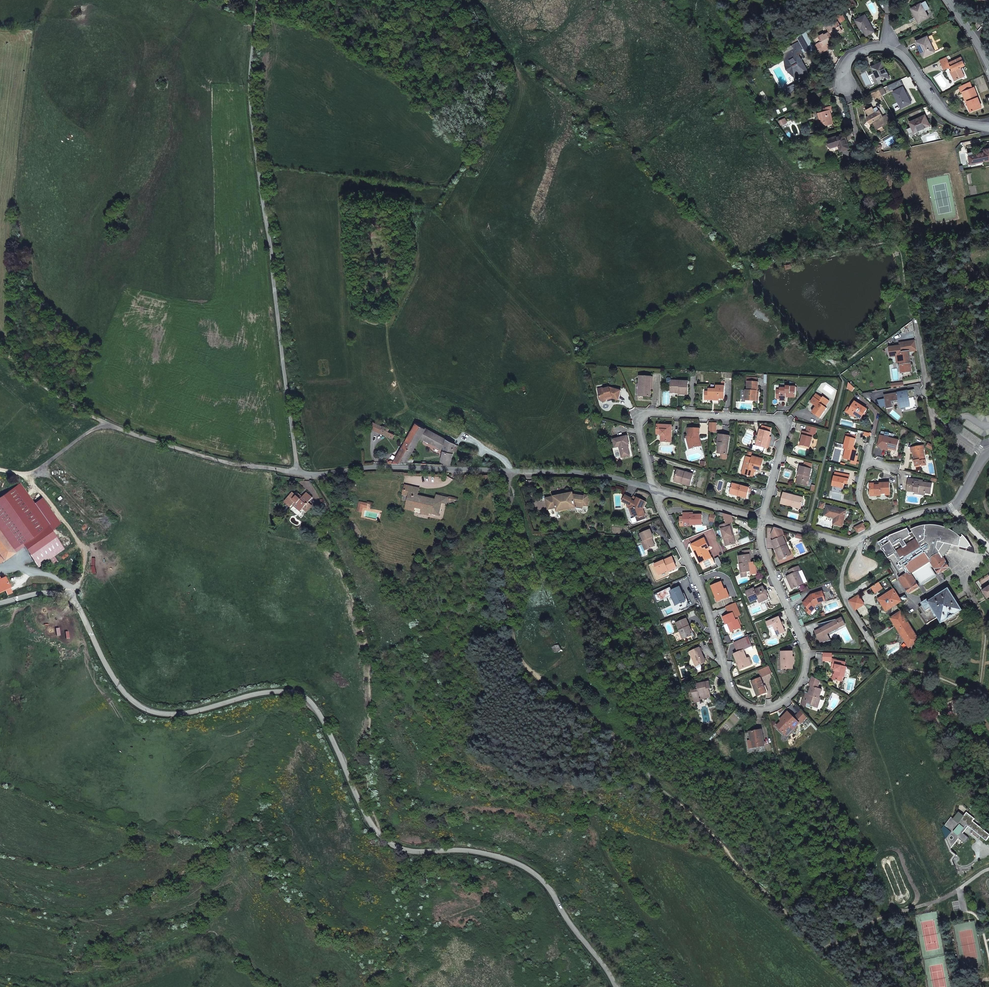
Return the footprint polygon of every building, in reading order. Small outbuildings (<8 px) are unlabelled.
[(921,3),(911,9),(915,17),(916,16),(920,22),(929,17),(925,11),(930,8),(926,1),(921,3)] [(862,27),(867,36),(874,31),(865,15),(856,20),(860,28),(862,27)] [(820,42),(821,42),(822,43),(815,47),(819,53),(826,50),(823,46),(828,43),(829,44),(833,42),(830,37),(836,33),(837,35),(842,32),(839,27),(841,26),(841,25),(840,26),(838,22),(832,25),(831,24),(827,27),(830,32),(824,35),(823,34),(819,36),(822,41),(820,42)] [(794,72),(797,77),(797,78),(802,75),(804,79),(809,76),(797,55),(804,51),(813,52),(817,50),(806,31),(797,36),(800,42),(782,52),(788,61),(785,63),(791,73),(794,72)] [(927,37),(917,42),(924,57),(935,52),(927,37)] [(961,73),(963,72),(961,67),(965,65),(962,57),(949,63),(947,57),(940,60),(944,70),(951,67),(952,70),(950,71),(955,81),(963,77),(961,73)] [(890,78),(882,62),(873,66),(877,73),(875,74),(880,83),(890,78)] [(962,92),(963,92),(967,102),(968,102),(972,111),(982,107),(974,88),(972,88),(970,82),(959,87),(962,92)] [(903,87),(894,92),(902,107),(911,103),(907,96),(908,96),(903,87)] [(882,96),(879,90),(871,94),(872,96),(876,99),(882,96)] [(822,112),(818,113),(822,127),(834,124),(831,111),(833,111),(832,106),(825,107),(826,111),(822,112)] [(873,123),(877,130),(878,129),(882,127),(896,119),(892,112),(887,115),(887,114),(883,117),(879,110),(875,112),(872,106),(866,110),(869,116),(866,117),(867,122),(870,124),(873,123)] [(910,122),(915,132),(930,125),(925,115),(910,122)] [(839,145),(841,151),(849,148),(844,134),(828,139),(831,147),(839,145)] [(885,152),(881,150),(883,145),(877,144),(876,149),(881,151),(880,153),(885,152)] [(976,163),(988,160),(988,148),(984,149),(985,152),(974,154),(975,162),(976,163)] [(917,350),(915,341),(900,344),(900,346),(890,347),(890,353),(896,353),(897,363),(900,363),(902,374),(912,372),(909,352),(917,350)] [(641,384),(640,396),(651,397),(652,377),(640,377),(640,384),(641,384)] [(680,394),(688,395),(689,382),(671,381),(671,391),(680,392),(680,394)] [(719,399),(724,399),(725,386),(725,382),(721,382),(721,386),(716,386),(716,390),(713,390),(713,389),(709,389),(709,392),(708,398),(714,399),(714,400),(719,400),(719,399)] [(757,391),(758,391),(758,382),(757,382),(748,382),(747,390),(746,390),(745,400),(756,401),(757,391)] [(780,390),(777,390),(776,396),(780,396),(780,399),(786,399),(786,397),(786,396),(788,396),(788,397),(796,398),(796,387),(786,387),(786,389),(780,388),(780,390)] [(605,389),(604,388),(598,389),(601,401),(603,402),(606,401),(607,399),(607,398),(612,397),(612,398),(618,400),(621,391),(610,388),(608,388),(605,389)] [(914,390),(884,395),(886,409),(893,408),(891,402),(899,400),(899,403),(900,408),(905,407),(910,406),(911,410),(917,409),(915,400),(913,400),(913,398),(915,398),(916,397),(914,390)] [(816,398),(814,397),(811,403),(814,405),(815,404),(817,405),(816,407),(812,413),(820,418),(827,408),(825,407),(829,401),(823,397),(823,398),(818,395),(816,398)] [(856,415),(861,419),(867,409),(855,402),(850,409),(849,411),(856,415)] [(850,409),(848,408),(846,412),(855,417),(856,415),(849,411),(850,409)] [(371,429),(381,433),(384,426),(383,426),(380,424),(374,422),(369,423),(372,425),(371,429)] [(413,443),(412,444),(415,446),(420,438),(425,440),(430,430),(426,428),(417,423),(407,440),(413,443)] [(663,436),(663,442),(671,442),(672,426),(657,425),(657,434),(661,434),(661,436),(663,436)] [(384,426),(381,433),(393,439),(395,434),(391,433),(388,431),(389,429),(384,426)] [(808,426),(807,432),(804,431),(802,440),(800,445),(810,448),(813,434),(816,435),(817,429),(817,428),(808,426)] [(697,437),(700,437),(700,429),(688,428),(688,436),(686,437),(690,449),(699,446),(697,437)] [(425,440),(444,450),(447,439),(430,430),(425,440)] [(757,446),(767,448),(771,432),(760,430),(758,439),(759,439),(757,446)] [(888,449),(896,451),(899,440),(893,439),(894,435),(886,433),(884,437),(882,447),(888,449)] [(722,454),(727,455),(730,436),(719,435),(718,443),(720,443),(718,453),(722,454)] [(627,436),(613,439),(615,448),(619,447),(622,458),(630,456),(629,448),(628,448),(627,445),(628,445),(630,444),(627,436)] [(856,439),(847,437),(844,446),(847,447),(845,453),(846,456),(846,459),(852,461),(853,456),(855,456),(857,451),(853,450),(856,439)] [(441,465),(451,465),(454,451),(455,451),(456,451),(457,451),(457,450),(457,449),(457,448),(456,447),(455,447),(455,444),(447,439),(444,450),(441,465)] [(387,464),(393,464),(406,463),(412,452),(413,450),(415,446),(412,444),(413,443),(407,440),(395,461),(394,460),(390,461),(388,462),(387,464)] [(912,452),(913,452),(916,466),(921,465),(921,466),(926,465),(923,450),(925,450),(924,445),(911,448),(912,452)] [(749,472),(748,475),(753,477),(755,469),(761,470),(763,460),(753,457),(752,458),(746,457),(743,470),(749,472)] [(804,467),(801,466),(798,474),(800,474),(797,484),(807,486),(812,469),(804,467)] [(683,482),(683,484),(690,486),(694,474),(678,470),(675,480),(683,482)] [(833,486),(843,488),(844,483),(843,483),(844,481),(848,482),(849,475),(835,473),(833,486)] [(918,480),(908,479),(907,486),(911,486),(910,491),(915,492),(919,493),(920,494),(925,495),(926,493),(931,494),(932,484),(923,483),(919,483),(919,482),(918,480)] [(739,495),(739,496),(747,498),(750,488),(732,483),(730,492),(739,495)] [(877,483),(870,484),(870,495),(876,494),(876,496),(881,495),(881,494),(886,494),(890,493),(890,483),(880,483),(880,485),(878,485),(877,483)] [(418,495),(420,488),(405,485),(404,490),(410,492),(409,496),(406,508),(414,510),(415,507),(423,509),(429,510),(429,513),(439,515),(442,502),(443,497),(437,495),(436,500),(425,497),(425,499),(421,498),(422,496),(418,495)] [(298,496),(293,492),(285,502),(291,508),(293,505),(301,512),(303,509),(309,503),(313,497),(307,493),(303,497),(299,494),(298,496)] [(583,495),(583,496),(574,495),(573,493),(564,495),(563,496),(557,498),(555,497),(546,498),(548,510),(557,508),(557,512),(576,508),(576,507),(583,509),(583,506),(584,502),(588,502),(589,496),(583,495)] [(791,505),(801,508),(804,498),(784,493),(781,504),(791,506),(791,505)] [(643,509),(647,502),(638,498),(635,502),(631,500),(632,499),(626,495),(622,502),(629,505),(628,507),(630,508),(631,514),(635,517),(639,516),(639,517),(645,515),(643,509)] [(368,503),(360,502),(358,511),(362,512),(363,507),(367,508),(368,503)] [(303,509),(307,512),(312,506),(309,503),(303,509)] [(842,526),(846,511),(827,506),(825,515),(835,518),(834,524),(842,526)] [(693,513),(684,513),(684,516),(684,526),(691,526),(691,525),(702,525),(702,515),(693,515),(693,513)] [(724,514),(726,523),(733,521),(732,516),(724,514)] [(0,518),(0,533),(8,544),(15,539),(0,518)] [(46,523),(42,526),(21,541),(36,563),(62,545),(46,523)] [(726,524),(719,526),(720,530),(722,529),(726,546),(736,543),(734,536),(733,536),(731,527),(730,523),(726,524)] [(856,528),(858,533),(866,530),(863,524),(856,528)] [(913,542),(922,556),(927,564),(931,561),(933,564),(934,566),(939,574),(950,568),(943,558),(945,557),(946,556),(947,555),(948,554),(949,553),(950,551),(950,550),(951,549),(952,547),(952,546),(952,545),(960,546),(961,541),(960,541),(961,538),(960,536),(958,534),(955,533),(953,531),(951,530),(948,529),(945,527),(942,527),(939,526),(936,525),(934,525),(931,525),(928,525),(925,525),(922,526),(921,526),(918,527),(915,528),(911,530),(918,539),(913,542)] [(774,540),(772,541),(780,560),(791,555),(783,536),(785,536),(782,529),(775,527),(771,534),(774,540)] [(650,530),(641,534),(643,541),(642,542),(645,550),(655,546),(652,538),(654,537),(650,530)] [(894,541),(891,543),(897,552),(913,542),(918,539),(911,530),(909,531),(908,530),(893,540),(894,541)] [(20,546),(15,539),(8,544),(0,533),(0,561),(20,546)] [(879,544),(881,547),(891,542),(888,538),(879,544)] [(695,551),(696,551),(698,555),(697,555),(701,563),(710,559),(705,550),(708,549),(710,548),(705,539),(692,545),(695,551)] [(891,543),(891,542),(881,547),(882,548),(881,549),(885,552),(890,561),(891,561),(898,571),(922,556),(913,542),(897,552),(891,543)] [(701,563),(702,566),(714,560),(712,558),(708,549),(705,550),(710,559),(701,563)] [(743,556),(739,556),(741,573),(746,572),(752,571),(750,563),(751,563),(750,555),(751,555),(750,550),(743,551),(743,556)] [(927,564),(922,556),(898,571),(900,575),(899,575),(900,578),(899,578),(909,594),(919,587),(916,581),(915,580),(911,574),(927,564)] [(672,557),(655,564),(659,574),(668,570),(668,572),(675,569),(676,567),(672,557)] [(933,564),(931,561),(927,564),(911,574),(915,580),(918,578),(922,583),(935,575),(929,567),(933,564)] [(918,578),(915,580),(916,581),(918,580),(922,585),(937,576),(931,568),(934,566),(933,564),(929,567),(935,575),(922,583),(918,578)] [(791,575),(788,576),(794,588),(804,584),(798,572),(801,571),(799,566),(789,571),(791,575)] [(806,582),(801,570),(801,571),(798,572),(804,583),(806,582)] [(0,578),(0,591),(8,588),(3,576),(0,578)] [(711,586),(718,602),(730,597),(727,589),(725,590),(722,582),(711,586)] [(879,583),(871,588),(875,593),(883,588),(879,583)] [(680,587),(670,592),(676,605),(686,601),(680,587)] [(754,588),(747,592),(751,602),(758,599),(760,603),(769,599),(767,596),(768,594),(767,591),(765,590),(764,587),(759,589),(759,590),(756,592),(755,590),(754,588)] [(894,589),(878,599),(886,612),(902,601),(900,598),(894,589)] [(928,600),(922,603),(923,605),(919,608),(923,613),(921,615),(927,625),(938,617),(942,623),(949,619),(949,620),(956,615),(962,610),(949,589),(929,602),(928,600)] [(811,595),(803,604),(808,608),(811,611),(814,608),(817,604),(826,602),(823,592),(811,595)] [(859,595),(849,601),(861,619),(870,613),(859,595)] [(729,615),(723,617),(726,625),(728,624),(731,632),(741,628),(740,625),(738,619),(736,620),(735,617),(738,616),(741,614),(736,603),(726,607),(729,615)] [(891,618),(900,633),(903,638),(910,648),(920,641),(901,612),(891,618)] [(779,617),(767,622),(770,630),(775,628),(778,635),(786,632),(779,617)] [(825,636),(828,634),(830,631),(833,630),(835,629),(839,629),(845,626),(845,624),(842,618),(840,619),(819,624),(820,629),(815,632),(821,643),(828,641),(825,636)] [(676,623),(683,639),(692,636),(688,627),(690,626),(687,619),(676,623)] [(753,647),(748,637),(734,643),(738,653),(734,654),(741,670),(753,665),(750,657),(747,659),(744,650),(753,647)] [(704,657),(700,648),(690,652),(696,666),(705,663),(703,657),(704,657)] [(793,652),(782,652),(782,669),(793,668),(793,652)] [(824,653),(823,660),(830,661),(831,660),(832,659),(832,653),(824,653)] [(846,663),(834,660),(833,662),(832,666),(836,667),(835,669),(835,671),(836,671),(835,675),(834,674),(833,680),(843,682),(844,677),(845,677),(847,667),(845,667),(846,663)] [(769,666),(759,670),(762,677),(772,673),(769,666)] [(820,681),(812,677),(810,685),(811,686),(809,693),(806,692),(802,705),(810,708),(811,706),(818,708),(821,698),(820,698),(822,690),(818,688),(820,681)] [(761,678),(751,681),(758,697),(767,693),(761,678)] [(698,689),(693,690),(695,702),(702,701),(701,699),(706,698),(711,697),(710,692),(709,692),(709,689),(711,689),(710,682),(706,682),(697,684),(698,689)] [(801,711),(794,718),(800,723),(800,724),(807,717),(801,711)] [(782,722),(777,726),(785,734),(793,726),(795,728),(800,723),(794,718),(788,712),(783,717),(785,718),(782,722)] [(785,734),(787,736),(795,728),(793,726),(785,734)] [(762,730),(749,732),(751,740),(752,740),(753,748),(755,747),(765,746),(762,730)] [(946,838),(952,832),(959,839),(965,843),(969,838),(961,832),(964,828),(966,829),(969,827),(986,841),(988,838),(988,834),(973,821),(975,819),(967,812),(964,816),(959,812),(953,819),(951,817),(942,828),(946,838)] [(951,849),(959,839),(952,832),(946,838),(951,849)] [(946,838),(942,843),(952,866),(954,865),(952,861),(957,855),(952,851),(946,838)]
